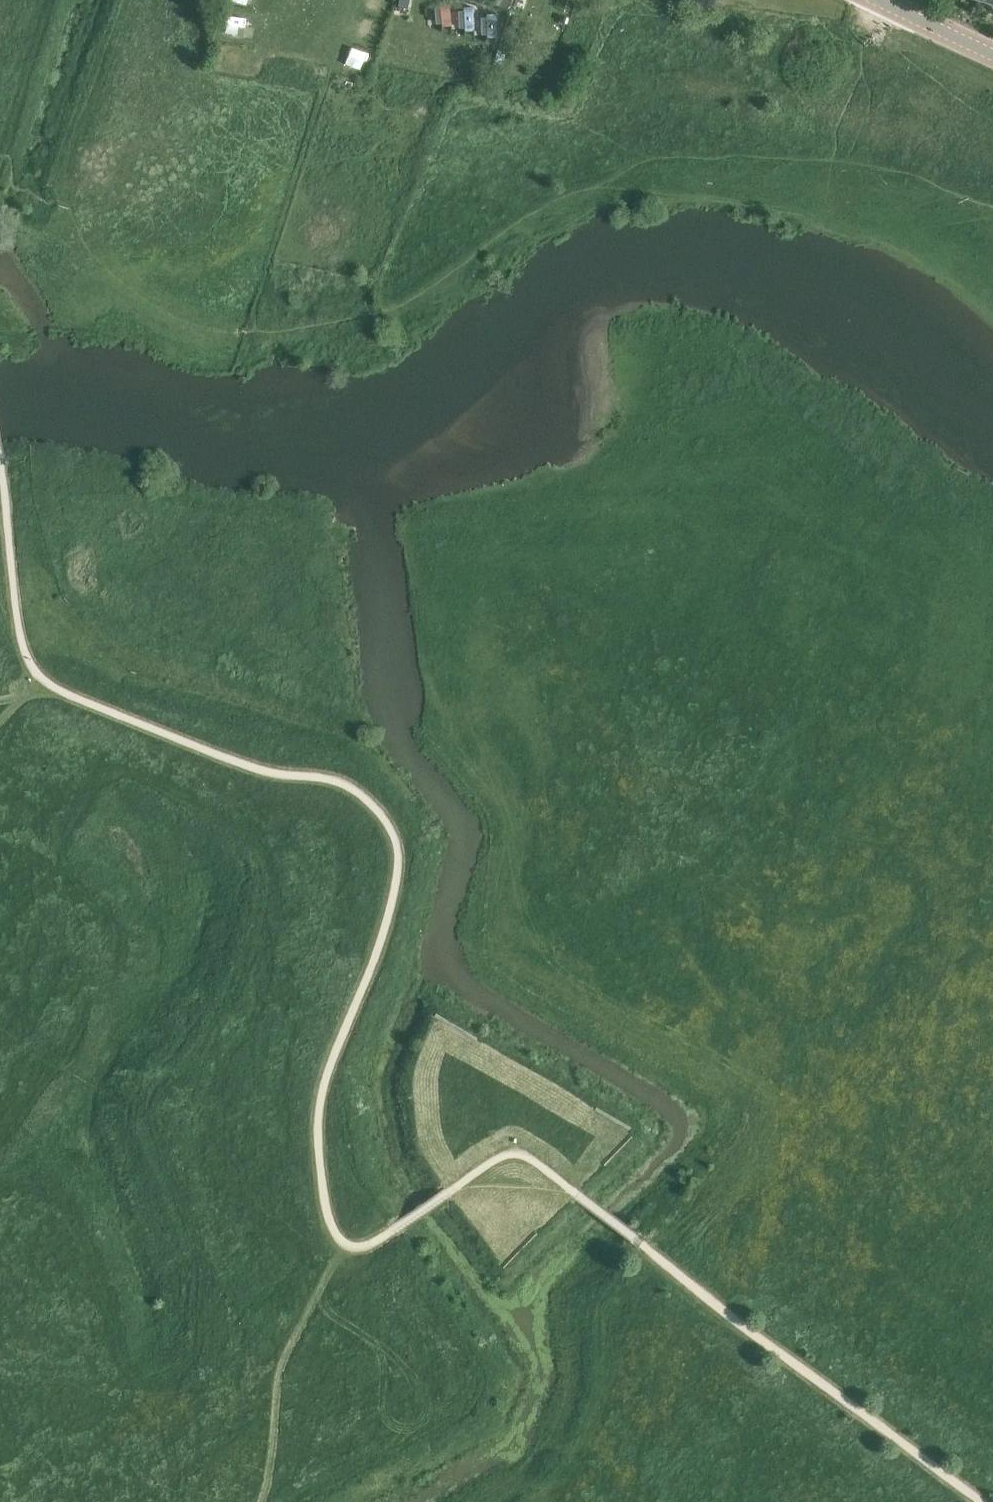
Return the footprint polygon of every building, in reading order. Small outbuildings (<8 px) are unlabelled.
[(365,9),(384,15),(389,0),(368,0),(365,9)] [(371,65),(373,51),(354,49),(352,63),(371,65)]
